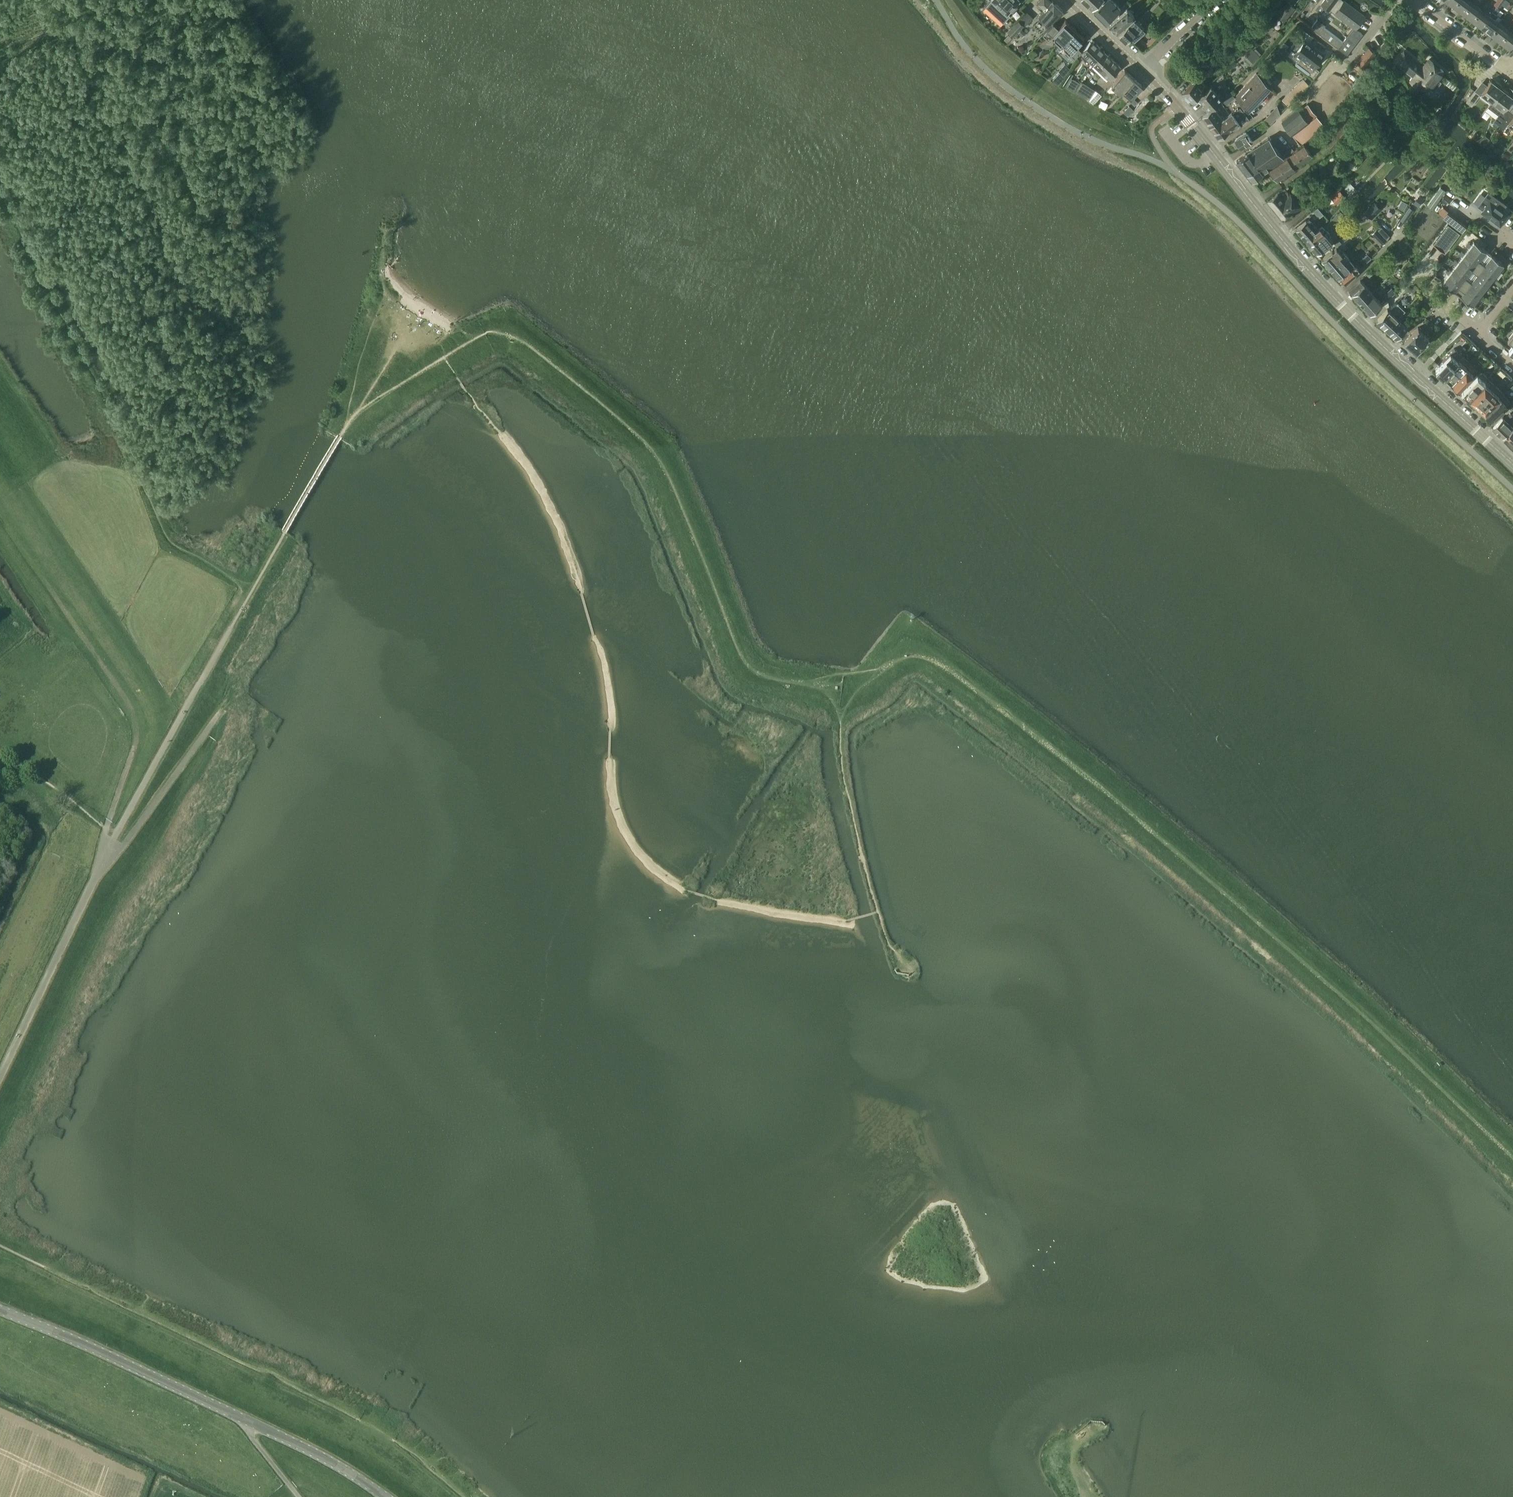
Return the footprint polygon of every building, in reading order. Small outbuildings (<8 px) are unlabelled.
[(982,8),(1000,24),(1009,14),(1010,14),(1017,7),(1014,4),(1018,0),(990,0),(982,8)] [(1052,0),(1051,1),(1049,0),(1039,0),(1037,2),(1043,8),(1038,14),(1043,18),(1041,19),(1046,24),(1048,23),(1049,24),(1063,10),(1052,0)] [(1092,9),(1100,0),(1083,0),(1092,9)] [(1106,23),(1120,8),(1113,0),(1104,0),(1094,11),(1106,23)] [(1310,27),(1347,55),(1362,34),(1355,28),(1364,16),(1343,0),(1343,1),(1341,0),(1324,0),(1321,3),(1323,4),(1321,6),(1326,10),(1328,8),(1353,27),(1342,41),(1323,27),(1325,25),(1317,19),(1310,27)] [(1452,5),(1462,12),(1471,0),(1456,0),(1452,5)] [(1462,12),(1471,19),(1480,8),(1475,5),(1479,0),(1471,0),(1462,12)] [(1493,4),(1496,6),(1500,9),(1501,6),(1500,6),(1502,3),(1497,0),(1496,0),(1493,4)] [(1287,1),(1279,11),(1287,17),(1295,7),(1287,1)] [(1492,10),(1480,26),(1490,33),(1498,22),(1495,19),(1498,15),(1497,14),(1500,9),(1496,6),(1492,10)] [(1126,7),(1109,26),(1116,33),(1134,14),(1126,7)] [(1480,8),(1471,19),(1480,26),(1492,10),(1487,7),(1484,11),(1480,8)] [(1026,11),(1018,19),(1025,25),(1033,17),(1026,11)] [(1134,41),(1145,29),(1133,18),(1118,34),(1126,42),(1130,37),(1134,41)] [(1052,36),(1060,43),(1074,28),(1065,19),(1058,27),(1053,23),(1042,34),(1048,40),(1052,36)] [(1018,20),(1008,31),(1013,36),(1023,25),(1018,20)] [(1498,22),(1490,33),(1499,40),(1507,29),(1498,22)] [(1060,43),(1055,48),(1069,61),(1081,49),(1076,44),(1083,36),(1074,28),(1060,43)] [(1499,40),(1509,47),(1511,44),(1512,46),(1512,33),(1507,29),(1499,40)] [(1086,65),(1089,68),(1091,65),(1104,51),(1092,39),(1080,52),(1081,53),(1079,55),(1088,63),(1086,65)] [(1319,69),(1314,66),(1324,54),(1305,39),(1295,53),(1300,57),(1295,63),(1308,73),(1309,72),(1314,76),(1319,69)] [(1368,47),(1358,59),(1359,60),(1369,62),(1376,53),(1368,47)] [(1244,57),(1250,64),(1259,55),(1254,49),(1244,57)] [(1091,65),(1089,68),(1091,70),(1093,68),(1095,71),(1094,72),(1099,76),(1100,75),(1104,79),(1107,77),(1108,78),(1120,65),(1104,51),(1091,65)] [(1405,52),(1397,61),(1400,63),(1399,64),(1414,75),(1410,81),(1419,88),(1424,83),(1433,90),(1440,82),(1437,79),(1443,70),(1439,67),(1440,66),(1434,61),(1433,62),(1429,59),(1425,64),(1423,68),(1410,58),(1411,57),(1405,52)] [(1359,60),(1354,67),(1359,71),(1362,74),(1364,75),(1369,68),(1372,65),(1371,64),(1369,62),(1366,65),(1359,60)] [(1124,69),(1106,89),(1110,93),(1111,91),(1117,97),(1121,93),(1135,78),(1124,69)] [(1060,72),(1052,79),(1057,84),(1065,76),(1060,72)] [(1070,72),(1063,84),(1068,87),(1074,91),(1075,90),(1080,83),(1073,79),(1071,77),(1073,74),(1070,72)] [(1271,87),(1261,79),(1255,72),(1234,96),(1248,112),(1250,110),(1271,87)] [(1189,97),(1191,100),(1204,89),(1201,86),(1204,83),(1198,76),(1181,92),(1188,99),(1189,97)] [(1288,104),(1308,84),(1302,77),(1282,98),(1288,104)] [(1121,93),(1117,97),(1121,93),(1128,100),(1142,85),(1135,78),(1121,93)] [(1074,92),(1076,93),(1089,101),(1089,100),(1095,89),(1094,88),(1081,80),(1080,83),(1075,90),(1074,92)] [(1491,80),(1481,93),(1491,101),(1501,88),(1491,80)] [(1222,99),(1224,97),(1219,91),(1217,93),(1211,86),(1199,97),(1205,103),(1204,104),(1206,107),(1205,108),(1207,110),(1221,98),(1222,99)] [(1512,96),(1501,88),(1491,101),(1502,109),(1512,96)] [(1474,90),(1466,101),(1471,105),(1480,94),(1474,90)] [(1101,100),(1098,106),(1105,109),(1108,103),(1101,100)] [(1281,120),(1292,133),(1300,144),(1324,125),(1316,115),(1316,114),(1307,103),(1299,109),(1298,107),(1281,120)] [(1128,106),(1123,111),(1128,115),(1133,110),(1128,106)] [(1249,118),(1240,106),(1232,113),(1231,112),(1222,119),(1213,107),(1201,116),(1218,139),(1228,131),(1230,133),(1241,125),(1249,118)] [(1493,122),(1497,125),(1506,114),(1501,110),(1492,121),(1493,122)] [(1497,125),(1507,133),(1512,126),(1512,127),(1512,114),(1509,110),(1506,114),(1497,125)] [(1241,148),(1252,139),(1246,131),(1235,139),(1241,148)] [(1268,137),(1236,161),(1251,181),(1262,173),(1283,157),(1268,137)] [(1344,157),(1352,147),(1345,141),(1336,151),(1344,157)] [(1495,149),(1501,153),(1506,147),(1500,142),(1495,149)] [(1312,155),(1304,144),(1268,171),(1276,181),(1312,155)] [(1322,161),(1325,165),(1331,163),(1332,164),(1335,163),(1334,161),(1336,159),(1339,162),(1343,157),(1336,151),(1333,155),(1332,154),(1322,161)] [(1338,187),(1331,194),(1339,202),(1345,196),(1338,187)] [(1440,187),(1427,205),(1432,208),(1445,190),(1440,187)] [(1285,188),(1278,192),(1281,197),(1288,192),(1285,188)] [(1488,191),(1477,206),(1483,210),(1482,212),(1499,225),(1507,214),(1502,210),(1505,205),(1506,204),(1505,203),(1488,191)] [(1278,192),(1267,201),(1274,210),(1291,196),(1288,192),(1281,197),(1278,192)] [(1291,196),(1274,210),(1282,218),(1291,210),(1294,214),(1301,208),(1291,196)] [(1414,204),(1418,206),(1423,199),(1420,196),(1414,204)] [(1374,202),(1365,211),(1371,217),(1380,208),(1374,202)] [(1409,206),(1400,219),(1404,222),(1413,209),(1409,206)] [(1309,217),(1295,228),(1300,234),(1314,223),(1309,217)] [(1462,232),(1467,224),(1462,220),(1456,227),(1462,232)] [(1314,223),(1300,234),(1304,239),(1322,225),(1321,224),(1318,227),(1314,223)] [(1322,225),(1304,239),(1309,244),(1319,236),(1326,230),(1326,229),(1328,228),(1329,228),(1330,227),(1326,224),(1325,224),(1323,226),(1322,225)] [(1447,225),(1433,244),(1445,252),(1459,233),(1447,225)] [(1377,239),(1381,235),(1375,229),(1371,233),(1377,239)] [(1319,236),(1309,244),(1316,253),(1332,240),(1329,236),(1331,235),(1326,230),(1319,236)] [(1336,246),(1321,259),(1329,268),(1339,260),(1336,256),(1343,251),(1338,245),(1341,242),(1338,239),(1334,243),(1336,246)] [(1469,247),(1464,253),(1463,255),(1472,262),(1478,266),(1488,252),(1486,250),(1474,241),(1471,244),(1468,241),(1466,244),(1469,247)] [(1339,260),(1329,268),(1337,278),(1339,276),(1350,266),(1345,260),(1349,257),(1343,251),(1336,256),(1339,260)] [(1462,256),(1457,262),(1456,263),(1465,270),(1471,275),(1478,266),(1472,262),(1463,255),(1464,253),(1461,251),(1459,254),(1462,256)] [(1488,252),(1478,266),(1481,269),(1492,277),(1493,276),(1498,269),(1501,272),(1504,269),(1501,266),(1503,263),(1491,254),(1488,252)] [(1365,263),(1371,257),(1367,253),(1361,259),(1365,263)] [(1455,265),(1451,270),(1449,272),(1459,279),(1464,283),(1471,275),(1465,270),(1456,263),(1457,262),(1454,259),(1452,262),(1455,265)] [(1355,263),(1350,266),(1339,276),(1346,283),(1355,273),(1360,269),(1355,263)] [(1478,266),(1471,275),(1475,278),(1485,286),(1487,284),(1491,279),(1494,281),(1496,278),(1493,276),(1492,277),(1481,269),(1478,266)] [(1448,273),(1442,281),(1454,290),(1455,290),(1455,291),(1457,289),(1459,290),(1464,283),(1459,279),(1449,272),(1451,270),(1448,268),(1445,271),(1448,273)] [(1471,275),(1464,283),(1468,286),(1479,295),(1480,293),(1484,287),(1487,290),(1490,287),(1487,284),(1485,286),(1475,278),(1471,275)] [(1348,290),(1351,294),(1361,304),(1373,293),(1364,283),(1363,283),(1360,279),(1348,290)] [(1464,283),(1459,290),(1462,292),(1460,294),(1472,304),(1478,296),(1481,298),(1483,295),(1480,293),(1479,295),(1468,286),(1464,283)] [(1386,300),(1396,291),(1392,286),(1382,296),(1386,300)] [(1373,293),(1361,304),(1370,314),(1382,303),(1373,293)] [(1387,308),(1376,320),(1386,330),(1405,309),(1401,306),(1396,301),(1388,309),(1387,308)] [(1405,309),(1386,330),(1396,339),(1396,338),(1407,326),(1406,325),(1407,324),(1402,320),(1409,312),(1405,309)] [(1417,327),(1405,341),(1415,351),(1428,337),(1417,327)] [(1467,343),(1470,340),(1461,332),(1458,335),(1467,343)] [(1470,340),(1467,343),(1476,352),(1479,348),(1470,340)] [(1454,348),(1435,369),(1442,376),(1462,355),(1454,348)] [(1486,361),(1489,358),(1482,351),(1479,354),(1486,361)] [(1462,355),(1442,376),(1443,376),(1443,375),(1450,382),(1450,383),(1468,363),(1469,362),(1462,355)] [(1489,358),(1486,361),(1494,368),(1497,365),(1489,358)] [(1468,363),(1450,383),(1458,390),(1476,370),(1468,363)] [(1503,376),(1506,373),(1500,367),(1497,371),(1503,376)] [(1464,393),(1463,393),(1469,398),(1488,377),(1480,370),(1461,391),(1461,392),(1462,391),(1464,393)] [(1506,373),(1503,376),(1509,382),(1512,379),(1506,373)] [(1488,377),(1469,398),(1476,405),(1495,385),(1487,379),(1488,378),(1488,377)] [(1495,385),(1476,405),(1484,412),(1502,392),(1497,387),(1495,385)] [(1502,392),(1484,412),(1492,419),(1509,400),(1502,393),(1503,392),(1502,392)] [(1492,428),(1502,438),(1512,427),(1512,412),(1511,414),(1510,412),(1504,418),(1503,417),(1492,428)] [(1502,438),(1512,448),(1512,427),(1502,438)]
